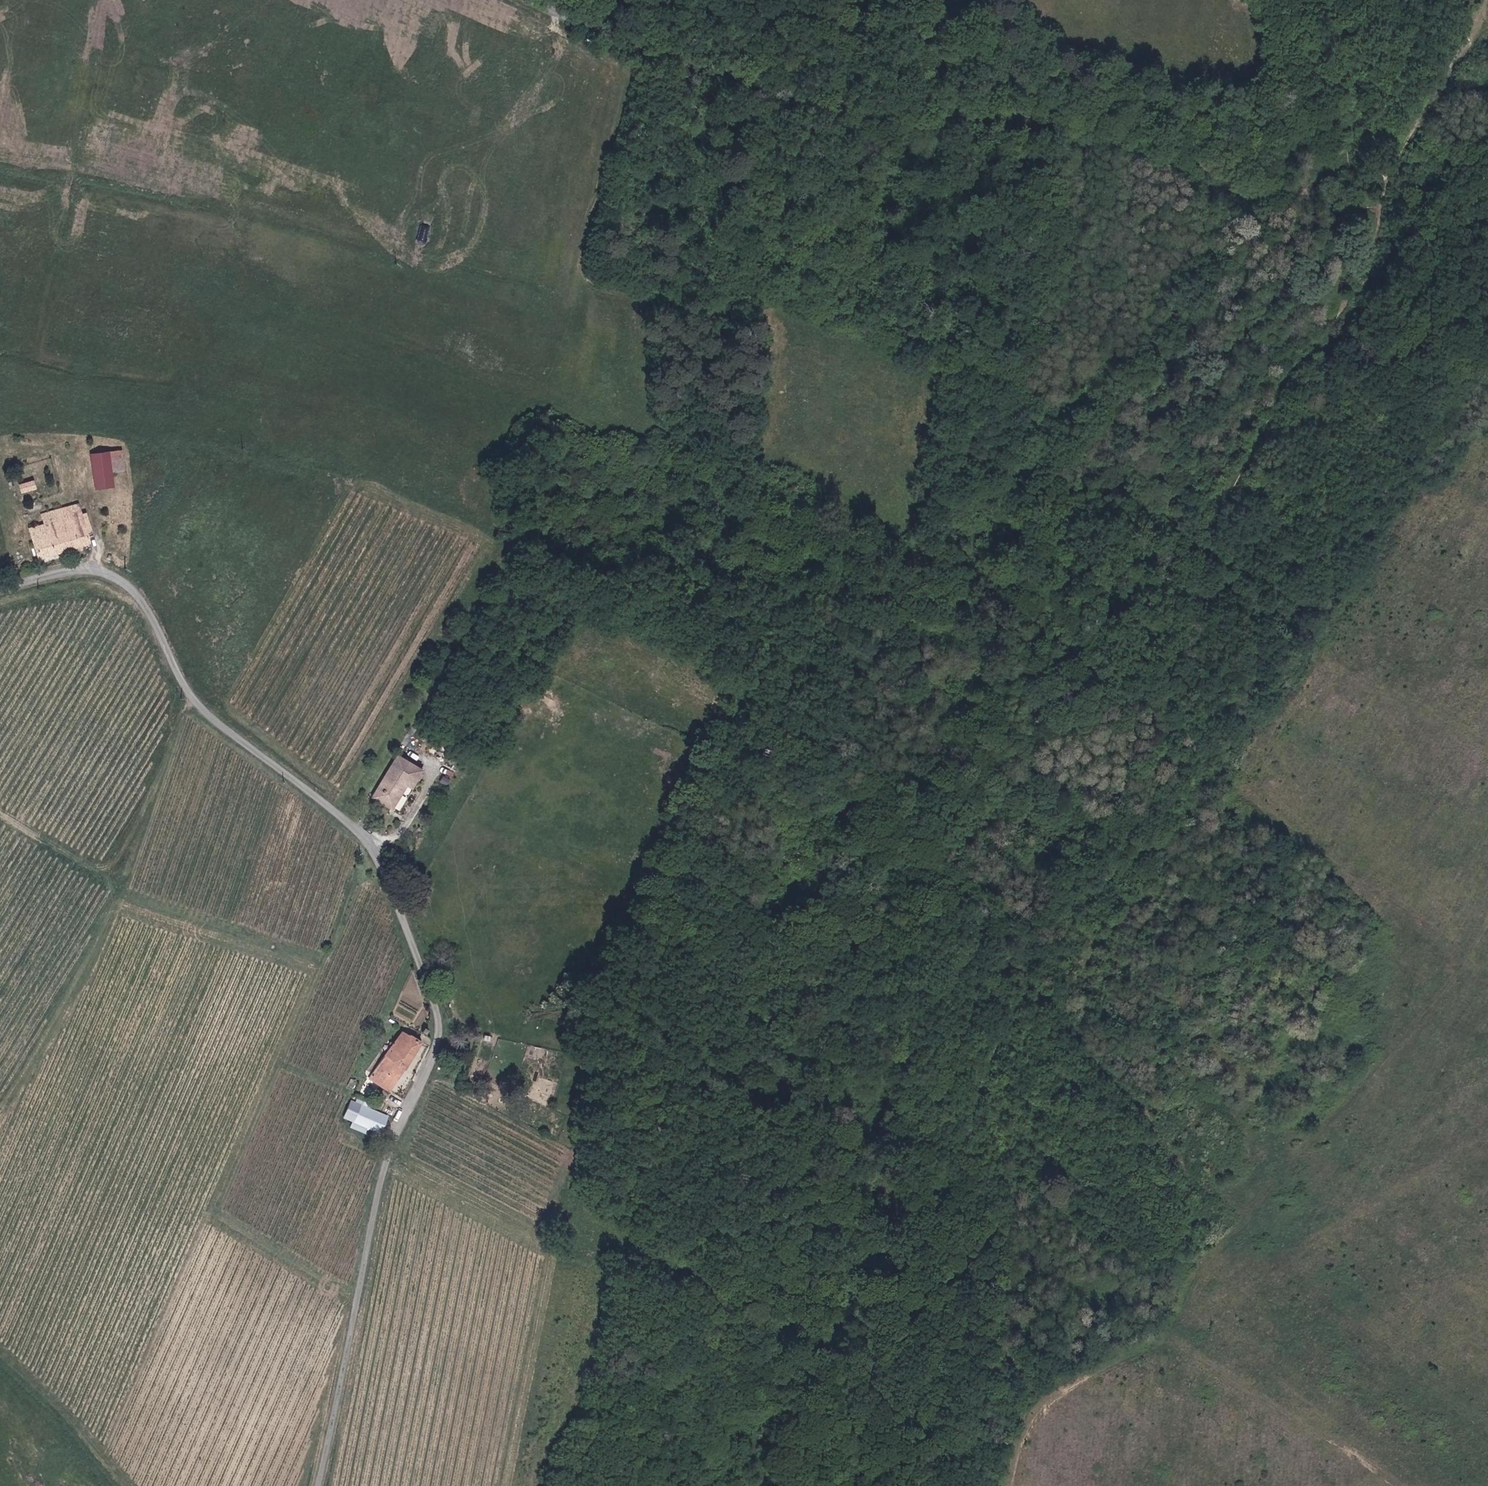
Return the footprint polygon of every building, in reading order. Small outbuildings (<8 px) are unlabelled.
[(1303,170),(1306,159),(1289,155),(1287,166),(1303,170)] [(118,475),(113,454),(100,457),(105,478),(118,475)] [(105,478),(100,457),(84,460),(92,493),(108,489),(105,478)] [(31,485),(18,489),(21,498),(34,494),(31,485)] [(45,527),(29,532),(38,561),(88,545),(84,534),(90,532),(85,514),(79,516),(76,505),(55,512),(55,513),(42,517),(45,527)] [(398,755),(374,797),(397,810),(421,769),(398,755)] [(401,1036),(374,1079),(390,1089),(423,1041),(401,1026),(396,1033),(401,1036)] [(352,1098),(344,1116),(382,1132),(389,1114),(352,1098)]
